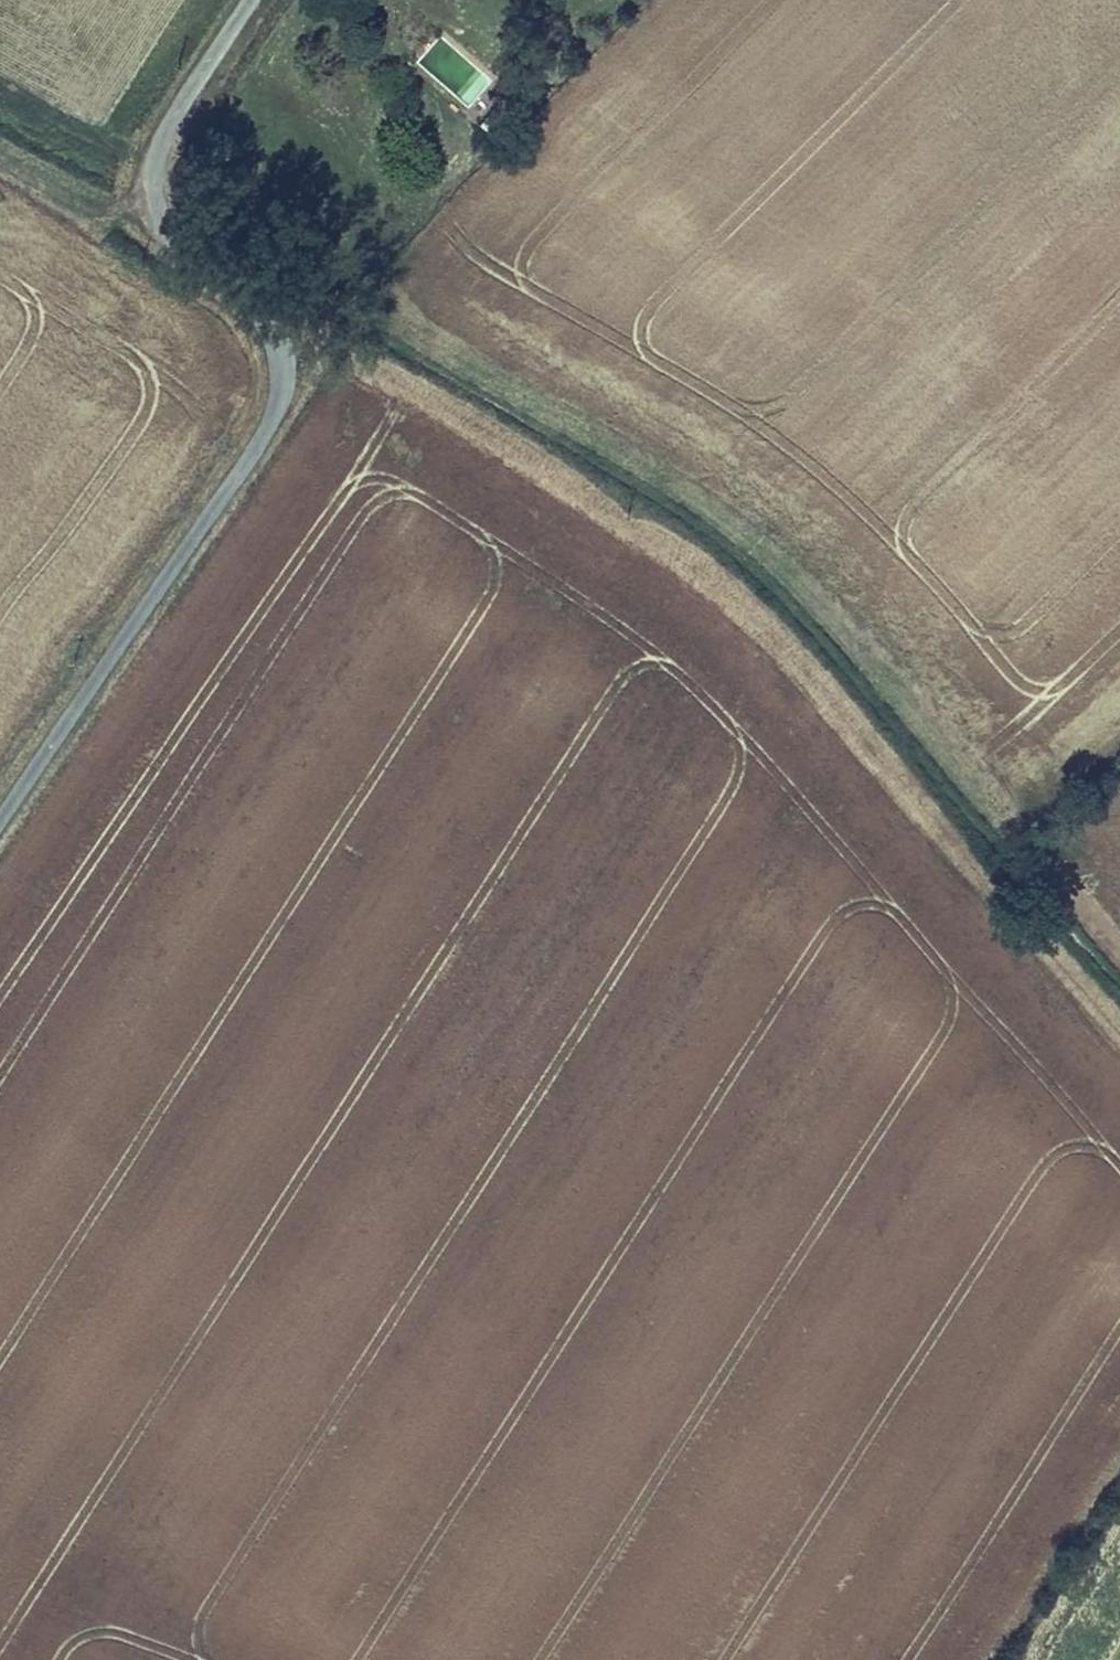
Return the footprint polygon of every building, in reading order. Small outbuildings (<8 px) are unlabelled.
[(482,136),(490,126),(477,114),(467,123),(482,136)]
